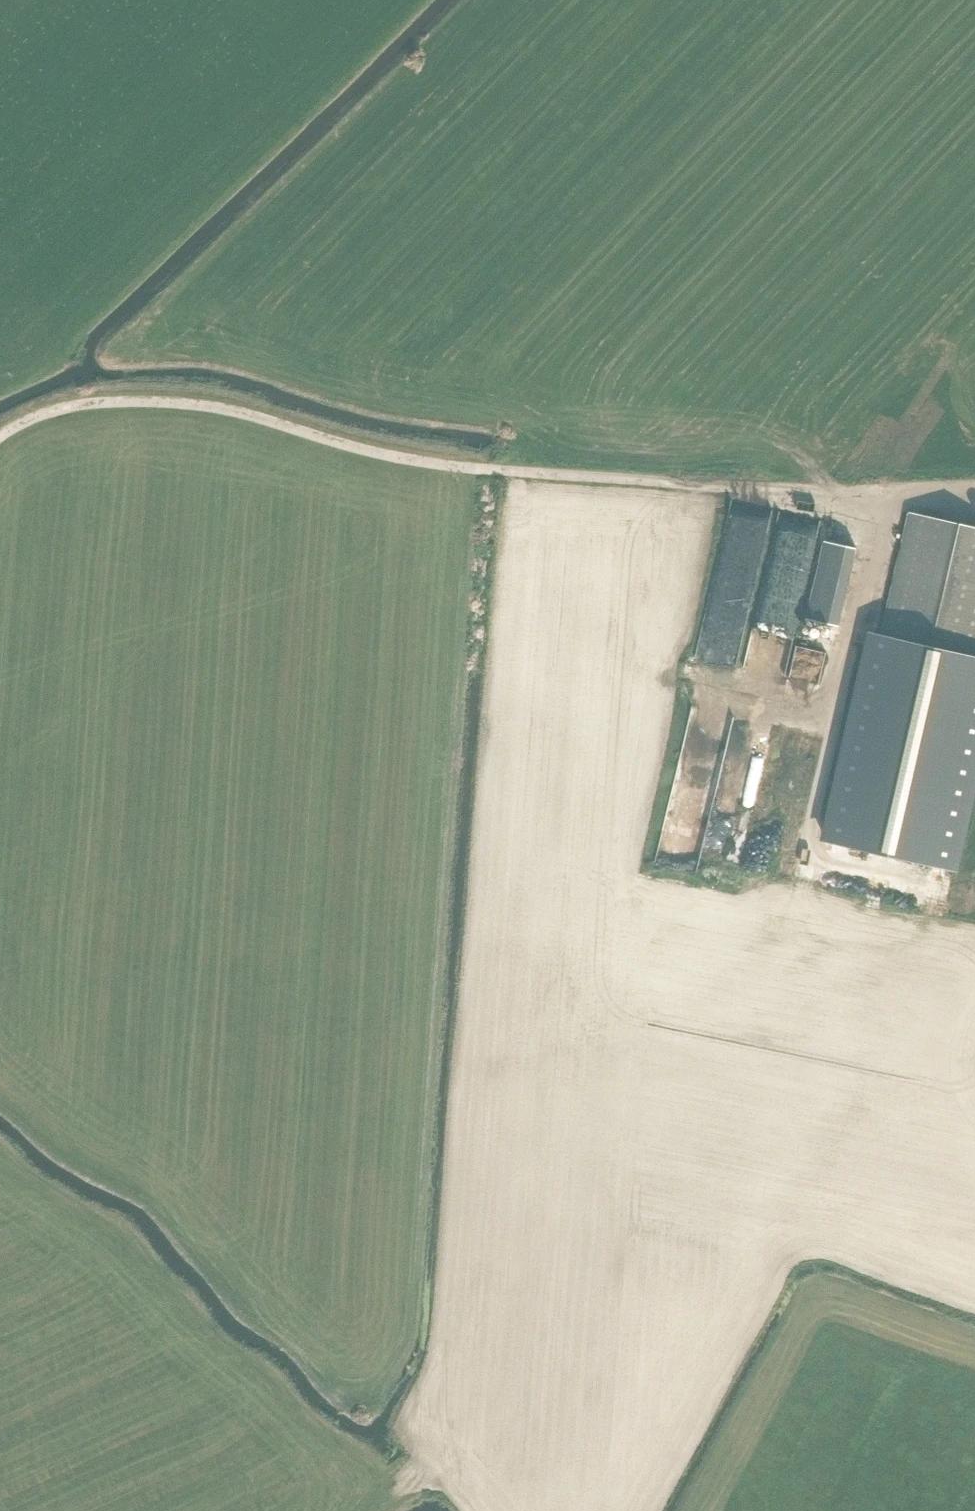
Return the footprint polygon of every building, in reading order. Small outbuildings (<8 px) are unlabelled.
[(910,514),(883,636),(872,634),(826,840),(955,870),(974,783),(974,529),(910,514)] [(871,552),(838,545),(820,623),(854,630),(871,552)] [(706,839),(736,845),(743,810),(715,805),(713,816),(712,816),(709,833),(698,831),(695,847),(680,844),(676,864),(700,869),(706,839)]
